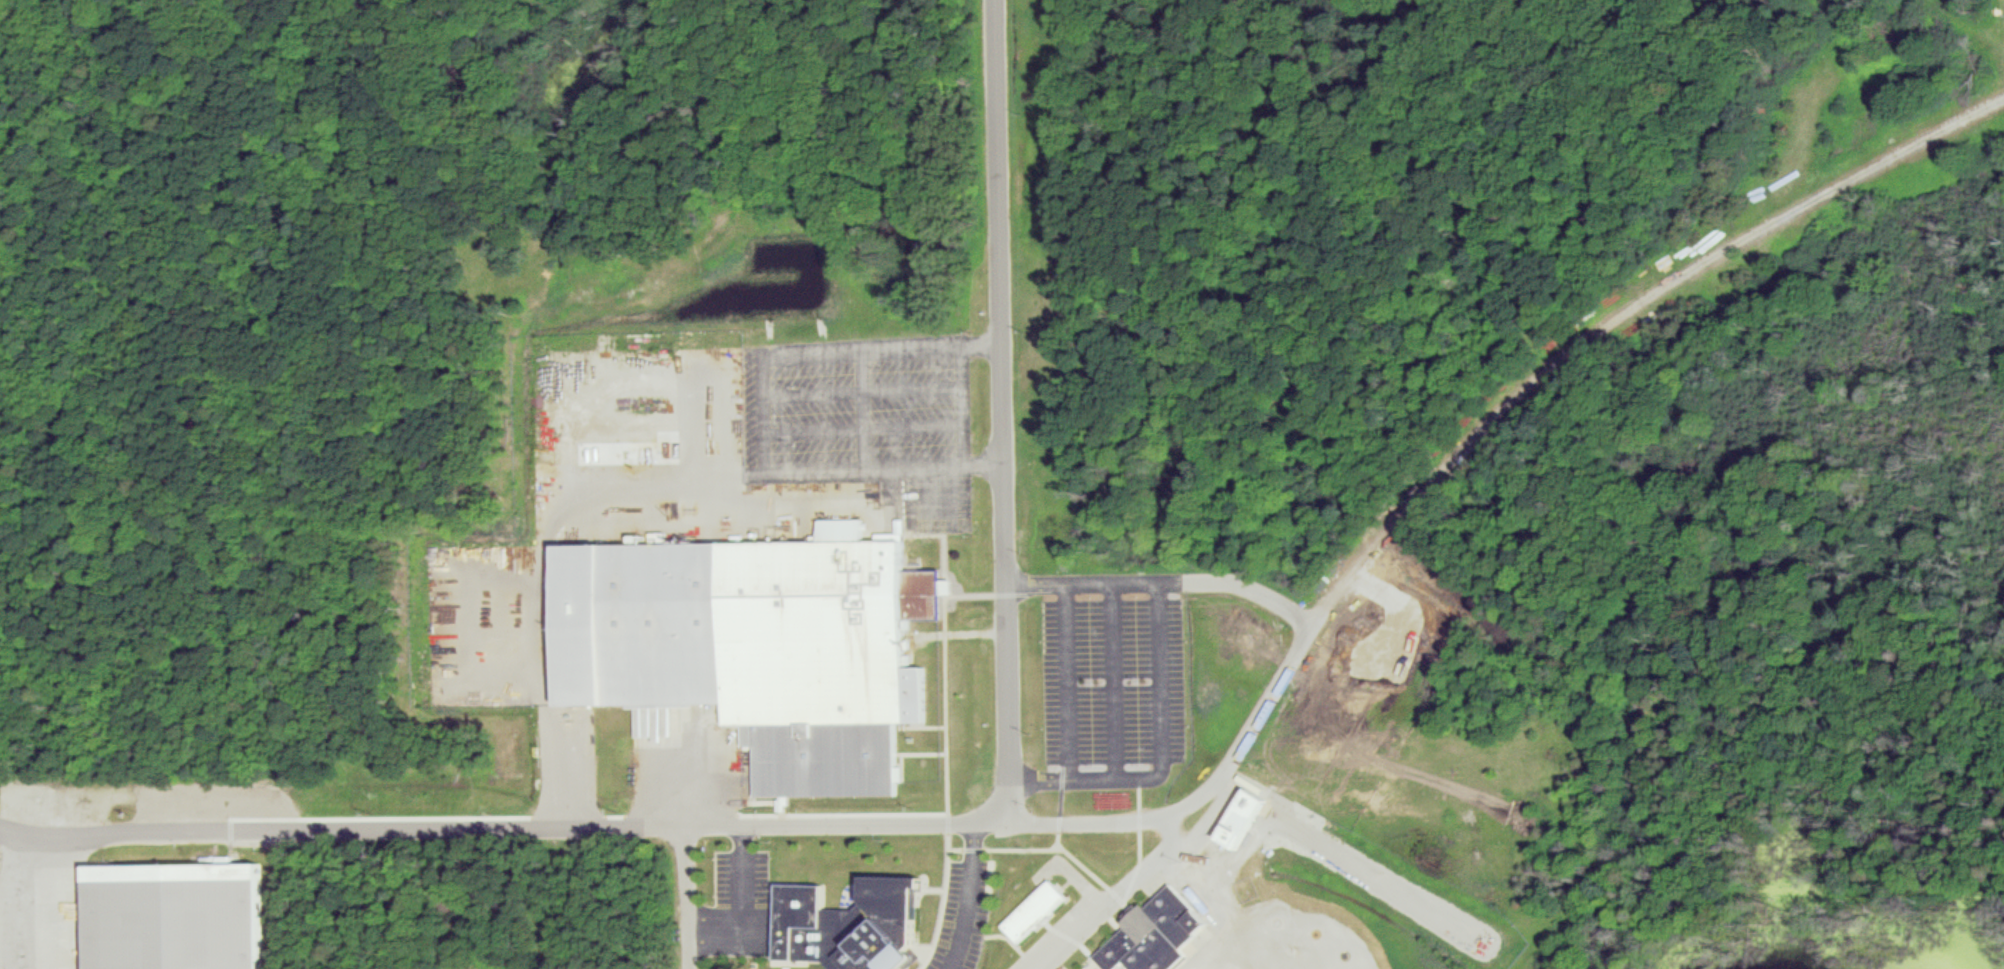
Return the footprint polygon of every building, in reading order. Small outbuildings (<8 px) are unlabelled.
[(561,702),(722,701),(722,720),(743,720),(743,745),(755,745),(755,793),(895,792),(895,721),(908,721),(906,537),(864,538),(864,516),(821,516),(821,536),(559,538),(561,702)] [(1222,833),(1242,845),(1272,795),(1252,783),(1222,833)] [(266,861),(90,863),(92,968),(268,968),(266,861)] [(897,957),(908,968),(912,968),(930,950),(918,938),(919,872),(868,871),(868,897),(857,906),(827,906),(828,881),(782,880),(781,957),(826,958),(837,968),(885,968),(897,957)] [(1002,921),(1019,940),(1069,895),(1052,876),(1002,921)] [(1108,968),(1114,968),(1125,960),(1134,968),(1172,968),(1190,952),(1183,945),(1211,919),(1173,879),(1094,954),(1108,968)]
